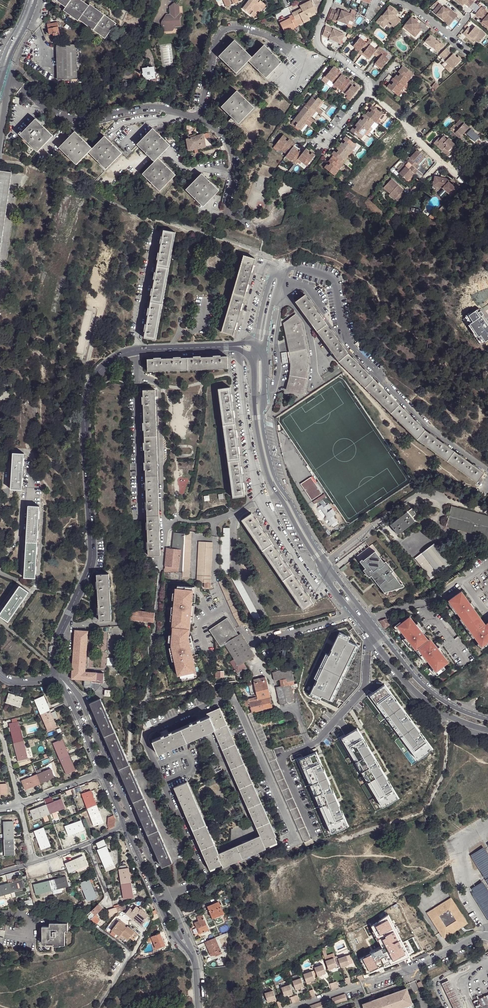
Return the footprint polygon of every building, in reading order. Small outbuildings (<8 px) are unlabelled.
[(64,1),(62,3),(68,7),(65,11),(80,21),(83,18),(108,37),(118,24),(92,5),(91,6),(82,0),(63,0),(64,1)] [(244,9),(255,18),(258,14),(257,13),(258,11),(260,12),(261,9),(263,10),(267,5),(261,1),(260,3),(256,0),(250,0),(244,9)] [(302,8),(298,10),(301,18),(304,22),(310,19),(310,18),(308,15),(311,14),(312,15),(316,13),(317,12),(311,0),(300,6),(302,8)] [(450,11),(446,8),(440,2),(433,10),(443,19),(445,16),(452,22),(458,14),(451,9),(450,11)] [(174,5),(171,7),(172,14),(169,16),(165,21),(164,21),(165,23),(164,25),(166,30),(173,30),(176,25),(176,23),(181,22),(180,18),(182,16),(180,15),(180,7),(177,5),(174,5)] [(356,14),(339,7),(338,10),(333,8),(330,16),(348,23),(350,19),(353,20),(356,14)] [(390,20),(391,19),(392,17),(393,18),(396,14),(388,8),(385,11),(386,12),(381,18),(380,17),(376,22),(381,25),(383,22),(387,26),(388,23),(391,26),(391,27),(394,30),(400,21),(397,19),(396,20),(394,19),(393,20),(392,22),(390,20)] [(484,11),(481,8),(475,14),(478,18),(479,17),(482,19),(483,21),(482,22),(487,27),(487,14),(484,11)] [(298,10),(293,13),(294,15),(297,20),(301,18),(298,10)] [(297,20),(294,15),(290,17),(291,18),(281,23),(286,32),(296,28),(294,25),(298,23),(297,20)] [(404,24),(417,34),(423,27),(418,23),(419,22),(417,20),(415,18),(411,15),(404,24)] [(445,16),(443,19),(449,24),(452,22),(445,16)] [(61,35),(60,33),(59,25),(60,25),(59,23),(58,23),(48,25),(51,35),(54,34),(55,36),(57,36),(61,35)] [(415,36),(417,34),(404,24),(403,26),(415,36)] [(471,32),(467,29),(463,34),(467,37),(468,35),(475,41),(478,43),(485,35),(475,27),(472,30),(471,32)] [(325,30),(323,37),(341,45),(345,36),(332,30),(330,32),(325,30)] [(441,42),(431,34),(426,41),(439,51),(445,43),(442,41),(441,42)] [(356,46),(362,51),(367,45),(370,47),(366,53),(372,58),(376,52),(382,56),(377,63),(383,68),(390,60),(384,54),(386,51),(381,47),(378,50),(372,45),(374,42),(371,40),(368,43),(362,39),(356,46)] [(250,61),(253,58),(236,41),(220,57),(238,74),(250,61)] [(58,46),(59,80),(78,79),(78,46),(58,46)] [(266,46),(253,58),(250,61),(267,79),(283,63),(273,53),(269,49),(266,46)] [(458,56),(456,54),(454,56),(452,54),(453,54),(446,47),(440,54),(450,63),(448,65),(452,69),(462,57),(459,54),(458,56)] [(336,84),(344,74),(345,73),(342,71),(340,69),(336,66),(328,77),(336,84)] [(394,78),(404,86),(414,74),(403,66),(398,72),(401,74),(399,76),(397,74),(394,78)] [(132,69),(129,67),(124,72),(128,76),(135,70),(132,69)] [(151,79),(152,79),(155,78),(154,75),(156,73),(154,71),(153,69),(150,69),(148,67),(146,69),(144,70),(144,73),(143,74),(144,76),(145,79),(148,79),(150,81),(151,79)] [(347,77),(344,74),(336,84),(336,85),(344,92),(353,81),(350,78),(348,81),(346,79),(347,77)] [(398,95),(404,86),(394,78),(394,77),(392,80),(394,82),(392,84),(390,83),(387,86),(398,95)] [(355,83),(353,81),(344,92),(353,98),(361,88),(358,85),(356,87),(354,85),(355,83)] [(239,92),(223,108),(234,119),(237,122),(240,125),(256,109),(239,92)] [(317,94),(309,104),(310,104),(317,110),(321,113),(322,114),(324,111),(319,106),(324,100),(317,94)] [(388,96),(381,102),(386,107),(387,105),(390,108),(395,104),(388,96)] [(310,104),(303,114),(310,120),(315,124),(318,121),(314,118),(313,116),(317,110),(310,104)] [(369,110),(366,114),(376,122),(377,122),(380,119),(384,114),(379,110),(380,109),(375,105),(374,106),(373,105),(371,108),(373,110),(371,112),(369,110)] [(475,117),(478,120),(485,110),(482,108),(475,117)] [(362,119),(359,122),(369,130),(376,122),(366,114),(365,113),(363,115),(365,117),(363,120),(362,119)] [(303,114),(296,123),(303,129),(307,123),(311,125),(313,127),(315,124),(310,120),(303,114)] [(474,131),(460,118),(455,124),(459,128),(454,133),(461,139),(465,136),(463,133),(465,131),(470,136),(474,131)] [(23,133),(21,135),(38,152),(54,136),(37,119),(23,133)] [(369,130),(359,122),(356,125),(358,126),(356,129),(354,127),(351,130),(362,139),(366,134),(369,130)] [(155,161),(159,158),(171,145),(153,128),(138,144),(155,161)] [(77,164),(89,152),(93,148),(76,131),(60,148),(77,164)] [(197,137),(190,139),(188,140),(190,151),(207,147),(206,139),(205,134),(197,137)] [(289,155),(297,146),(298,144),(292,139),(291,141),(288,139),(290,137),(287,135),(278,146),(289,155)] [(451,148),(453,149),(457,145),(449,137),(447,138),(443,135),(441,138),(437,141),(439,143),(437,145),(448,155),(451,152),(450,152),(451,151),(449,150),(451,148)] [(93,148),(89,152),(107,169),(123,153),(105,136),(93,148)] [(343,142),(340,145),(351,153),(353,155),(354,156),(357,153),(354,150),(358,144),(347,136),(345,139),(347,140),(345,143),(343,142)] [(333,153),(335,155),(344,162),(347,157),(350,159),(353,155),(351,153),(340,145),(338,148),(340,150),(338,152),(336,150),(333,153)] [(300,149),(297,146),(289,155),(288,157),(297,163),(300,159),(305,153),(302,150),(301,152),(298,150),(300,149)] [(309,148),(305,153),(300,159),(309,165),(317,155),(314,152),(312,155),(310,153),(312,151),(309,148)] [(417,163),(423,155),(416,149),(410,157),(408,160),(412,164),(416,168),(419,164),(418,164),(417,163)] [(344,162),(335,155),(330,161),(332,162),(330,165),(329,163),(326,167),(336,175),(345,163),(344,162)] [(176,175),(159,158),(155,161),(143,174),(149,180),(160,191),(176,175)] [(418,169),(416,168),(412,164),(409,168),(407,166),(401,174),(407,179),(409,177),(413,172),(414,173),(418,169)] [(399,172),(401,174),(407,166),(405,165),(399,172)] [(1,172),(0,182),(0,257),(13,174),(1,172)] [(186,190),(204,207),(219,191),(202,174),(186,190)] [(449,178),(434,175),(432,185),(442,187),(437,193),(443,198),(448,192),(450,194),(456,188),(448,181),(449,178)] [(393,179),(386,187),(392,193),(397,198),(400,201),(406,195),(403,192),(405,190),(393,179)] [(88,201),(85,216),(99,220),(102,204),(88,201)] [(144,337),(156,340),(175,233),(163,230),(144,337)] [(244,256),(221,332),(233,336),(256,260),(244,256)] [(110,274),(96,270),(88,305),(102,308),(110,274)] [(416,439),(476,483),(483,473),(425,430),(348,354),(305,295),(295,302),(339,361),(416,439)] [(463,320),(480,346),(487,340),(487,322),(479,309),(463,320)] [(285,322),(291,351),(305,348),(305,346),(302,345),(301,340),(303,339),(303,334),(300,333),(299,328),(301,326),(301,324),(301,323),(295,315),(288,320),(285,322)] [(305,348),(291,351),(292,361),(292,368),(292,374),(291,379),(288,391),(302,394),(303,390),(301,389),(303,383),(305,382),(306,375),(304,374),(304,368),(307,367),(307,360),(304,359),(304,354),(306,352),(305,348)] [(147,359),(147,371),(227,368),(227,356),(147,359)] [(230,387),(218,389),(231,497),(244,496),(230,387)] [(147,555),(159,554),(155,389),(142,390),(147,555)] [(72,424),(62,425),(59,425),(56,425),(58,436),(73,435),(72,424)] [(24,455),(13,454),(11,490),(14,490),(22,491),(24,455)] [(310,477),(300,484),(311,501),(322,494),(310,477)] [(331,524),(333,527),(339,524),(333,516),(336,514),(329,504),(326,505),(323,500),(317,504),(319,506),(317,508),(318,511),(321,509),(326,516),(324,518),(325,521),(328,519),(329,522),(327,523),(329,526),(331,524)] [(39,507),(28,506),(23,577),(35,578),(39,507)] [(389,525),(397,535),(414,521),(411,517),(416,514),(411,508),(407,512),(406,511),(389,525)] [(303,610),(314,603),(251,513),(241,520),(303,610)] [(230,528),(221,528),(220,574),(229,574),(230,528)] [(189,582),(191,532),(185,531),(185,533),(183,572),(181,581),(189,582)] [(183,572),(185,533),(174,532),(173,549),(167,548),(165,568),(164,569),(164,572),(183,572)] [(204,583),(210,583),(212,542),(199,542),(197,582),(204,583)] [(414,558),(430,578),(449,563),(433,543),(414,558)] [(373,550),(361,560),(366,566),(364,567),(382,591),(390,585),(393,588),(399,583),(390,571),(392,570),(389,567),(387,568),(373,550)] [(486,623),(487,622),(487,587),(478,573),(460,586),(463,590),(461,591),(484,623),(485,622),(486,623)] [(97,574),(100,621),(112,620),(109,574),(97,574)] [(237,574),(232,577),(257,621),(262,618),(237,574)] [(182,587),(177,586),(177,593),(176,593),(175,600),(174,607),(174,615),(175,615),(174,621),(173,635),(172,643),(172,646),(172,647),(175,661),(178,674),(180,674),(181,678),(182,678),(194,675),(195,675),(194,670),(195,670),(192,656),(195,655),(191,636),(189,636),(190,623),(192,623),(193,610),(190,610),(190,605),(191,605),(193,588),(185,587),(185,586),(182,585),(182,587)] [(0,614),(0,616),(8,622),(29,592),(20,586),(0,614)] [(484,623),(461,591),(449,599),(458,611),(456,612),(461,618),(462,618),(466,623),(465,624),(466,623),(471,630),(469,631),(470,631),(471,630),(475,636),(474,636),(480,645),(485,642),(486,643),(487,642),(487,622),(486,623),(485,622),(484,623)] [(448,600),(456,612),(458,611),(449,599),(448,600)] [(155,613),(130,611),(130,619),(133,620),(154,622),(155,613)] [(413,652),(414,651),(428,640),(423,634),(424,634),(410,616),(398,626),(394,629),(403,640),(399,643),(404,650),(408,647),(413,652)] [(219,623),(210,630),(215,638),(221,647),(226,644),(234,658),(235,659),(231,662),(237,672),(247,667),(244,662),(254,656),(249,648),(241,634),(239,635),(227,618),(219,623)] [(384,627),(385,628),(391,624),(387,618),(379,621),(384,626),(384,627)] [(99,684),(103,681),(104,673),(87,671),(86,671),(86,667),(89,631),(75,630),(72,679),(84,680),(84,686),(87,689),(89,684),(91,685),(95,686),(99,684)] [(341,631),(339,634),(348,640),(350,637),(341,631)] [(316,692),(324,697),(355,645),(353,644),(339,634),(328,653),(313,676),(306,688),(307,688),(316,694),(316,692)] [(139,643),(142,643),(141,636),(132,636),(132,644),(139,643)] [(428,640),(414,651),(437,679),(470,652),(458,636),(440,650),(435,644),(435,645),(430,639),(428,640)] [(355,645),(324,697),(326,699),(358,647),(355,645)] [(310,674),(313,676),(328,653),(325,652),(310,674)] [(247,667),(237,672),(239,675),(248,670),(247,667)] [(273,676),(274,681),(277,680),(280,680),(289,678),(293,677),(291,672),(291,671),(291,669),(272,672),(273,676)] [(289,678),(280,680),(281,686),(277,687),(276,687),(280,704),(294,700),(294,698),(291,685),(289,678)] [(266,680),(253,683),(257,699),(252,700),(251,700),(249,700),(250,706),(252,712),(254,711),(272,707),(266,680)] [(248,684),(252,700),(257,699),(253,683),(248,684)] [(430,747),(384,686),(374,693),(375,696),(371,699),(410,750),(408,752),(414,760),(430,747)] [(316,694),(307,688),(305,691),(314,696),(316,694)] [(371,699),(375,696),(374,693),(367,699),(408,752),(410,750),(371,699)] [(21,708),(24,698),(10,694),(7,703),(21,708)] [(41,714),(50,710),(44,697),(35,701),(41,714)] [(90,702),(105,736),(115,731),(100,698),(90,702)] [(210,732),(215,729),(260,835),(217,854),(187,782),(174,787),(210,869),(222,864),(223,867),(266,848),(265,847),(277,842),(220,708),(208,713),(210,716),(205,718),(153,741),(159,754),(210,732)] [(51,713),(50,710),(41,714),(48,731),(57,727),(53,718),(51,713)] [(14,743),(24,740),(19,722),(18,723),(12,724),(10,725),(10,727),(11,731),(14,743)] [(396,796),(357,730),(346,736),(348,739),(343,741),(376,797),(373,798),(378,807),(396,796)] [(115,731),(105,736),(116,763),(117,765),(118,768),(129,763),(128,760),(126,756),(115,731)] [(348,739),(346,736),(339,741),(373,798),(376,797),(343,741),(348,739)] [(28,759),(24,740),(14,743),(19,761),(28,759)] [(60,759),(69,755),(62,740),(53,744),(60,759)] [(430,747),(414,760),(416,763),(433,750),(430,747)] [(346,824),(316,753),(304,758),(305,761),(300,763),(326,822),(323,823),(327,832),(346,824)] [(75,770),(69,755),(60,759),(66,774),(75,770)] [(305,761),(304,758),(296,762),(323,823),(326,822),(300,763),(305,761)] [(162,867),(172,862),(129,763),(118,768),(160,863),(162,867)] [(37,774),(41,784),(55,778),(51,769),(37,774)] [(22,781),(26,790),(41,784),(37,774),(22,781)] [(82,794),(87,808),(96,804),(91,791),(82,794)] [(398,799),(396,796),(378,807),(380,810),(398,799)] [(61,799),(46,805),(49,814),(53,812),(57,811),(64,808),(61,799)] [(96,804),(87,808),(94,826),(103,822),(96,804)] [(46,805),(30,811),(33,820),(49,814),(46,805)] [(4,839),(14,838),(13,821),(3,822),(4,839)] [(84,830),(81,821),(65,827),(68,836),(84,830)] [(346,824),(327,832),(329,836),(348,827),(346,824)] [(39,843),(41,849),(50,846),(43,828),(34,831),(37,838),(39,843)] [(15,854),(14,838),(4,839),(5,855),(15,854)] [(99,849),(106,846),(104,839),(97,843),(99,849)] [(105,868),(114,864),(106,846),(99,849),(97,850),(105,868)] [(471,855),(484,876),(487,882),(487,854),(484,847),(471,855)] [(68,870),(69,873),(87,865),(83,856),(65,864),(68,870)] [(119,870),(121,885),(131,883),(128,868),(126,869),(119,870)] [(68,887),(66,877),(50,881),(52,890),(68,887)] [(23,879),(8,883),(11,893),(25,889),(23,879)] [(87,901),(97,897),(91,884),(89,880),(80,884),(87,901)] [(52,890),(50,881),(34,885),(36,894),(52,890)] [(469,890),(483,912),(487,919),(487,890),(483,882),(469,890)] [(11,893),(8,883),(0,886),(0,896),(11,893)] [(131,883),(121,885),(123,899),(133,897),(131,883)] [(451,899),(428,914),(443,938),(463,925),(464,921),(451,899)] [(218,903),(207,908),(213,922),(224,917),(218,903)] [(102,908),(98,904),(86,915),(91,919),(95,915),(102,908)] [(122,905),(115,908),(116,912),(116,913),(126,909),(125,904),(122,905)] [(133,910),(130,908),(126,914),(133,919),(133,918),(142,925),(145,922),(144,921),(149,915),(141,909),(136,906),(133,910)] [(113,908),(106,911),(109,918),(114,913),(116,912),(115,908),(114,908),(113,908)] [(382,949),(360,959),(367,974),(409,958),(408,955),(421,950),(413,937),(400,943),(388,914),(370,928),(382,949)] [(91,919),(98,925),(101,921),(97,918),(98,917),(95,915),(91,919)] [(198,928),(200,934),(208,930),(202,915),(196,917),(198,921),(194,923),(196,929),(198,928)] [(42,926),(42,943),(54,943),(53,945),(65,945),(65,931),(68,931),(68,923),(65,923),(65,919),(50,919),(50,926),(42,926)] [(98,925),(102,928),(106,922),(102,919),(101,921),(98,925)] [(115,925),(112,930),(120,936),(122,934),(129,940),(130,938),(134,941),(139,935),(128,926),(127,927),(118,921),(115,925)] [(105,930),(108,933),(111,929),(112,930),(115,925),(114,924),(111,928),(108,926),(105,930)] [(159,933),(150,937),(156,949),(161,947),(158,942),(162,940),(159,933)] [(214,938),(204,942),(211,957),(215,955),(216,954),(217,956),(221,954),(214,938)] [(346,955),(338,958),(341,966),(345,964),(349,963),(346,955)] [(334,957),(325,960),(328,968),(333,967),(337,965),(334,957)] [(323,964),(314,967),(317,975),(321,973),(326,972),(323,964)] [(312,970),(303,973),(306,981),(311,980),(315,978),(312,970)] [(301,977),(292,980),(295,988),(299,986),(303,985),(301,977)] [(442,984),(452,1006),(453,1007),(462,1007),(454,990),(449,981),(442,984)] [(292,991),(290,983),(281,986),(284,994),(288,993),(292,991)] [(273,989),(264,992),(267,1000),(271,999),(275,998),(273,989)] [(397,1007),(402,1007),(412,1005),(407,989),(400,992),(395,993),(396,995),(393,996),(397,1007)] [(478,1000),(481,1007),(487,1004),(487,995),(478,1000)] [(380,1007),(397,1007),(393,996),(390,997),(389,996),(385,997),(377,1000),(378,1001),(380,1007)]
